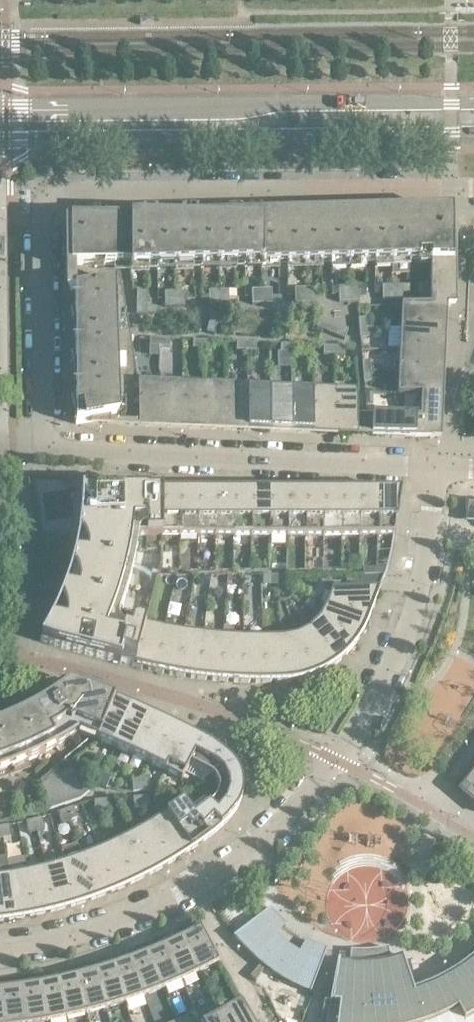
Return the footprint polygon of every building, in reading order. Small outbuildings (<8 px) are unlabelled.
[(454,263),(454,235),(453,235),(453,218),(452,218),(452,217),(452,216),(390,218),(390,220),(392,263),(418,263),(419,263),(419,258),(430,258),(431,262),(431,263),(454,263)] [(392,263),(390,220),(390,218),(347,219),(347,221),(348,265),(392,263)] [(348,265),(347,221),(347,219),(303,221),(303,222),(304,266),(348,265)] [(174,270),(173,225),(173,224),(158,225),(158,221),(156,221),(157,222),(139,222),(139,221),(137,221),(137,224),(129,224),(130,271),(131,271),(174,270)] [(304,266),(303,222),(303,221),(260,222),(260,223),(261,267),(304,266)] [(138,382),(119,269),(115,246),(115,223),(70,222),(70,224),(69,224),(70,294),(74,293),(75,309),(72,309),(71,307),(70,307),(72,321),(75,320),(75,353),(72,353),(72,351),(70,351),(73,365),(75,364),(76,396),(73,397),(72,395),(71,395),(73,408),(76,408),(76,420),(76,425),(77,425),(91,423),(91,425),(140,427),(139,382),(138,382)] [(261,267),(260,223),(260,222),(217,223),(217,225),(218,268),(261,267)] [(218,268),(217,225),(217,223),(173,224),(173,225),(174,270),(218,268)] [(454,307),(454,263),(431,263),(431,262),(430,262),(430,282),(430,298),(431,305),(431,307),(441,307),(446,307),(450,307),(454,307)] [(445,328),(446,307),(441,307),(431,307),(431,305),(401,306),(400,329),(445,328)] [(217,325),(219,315),(212,314),(209,323),(217,325)] [(323,331),(327,321),(320,318),(316,328),(323,331)] [(367,328),(366,318),(358,319),(359,329),(367,328)] [(330,334),(334,324),(327,321),(323,331),(330,334)] [(214,335),(217,325),(209,323),(207,333),(214,335)] [(337,337),(341,327),(334,324),(330,334),(337,337)] [(344,340),(349,330),(341,327),(337,337),(344,340)] [(368,338),(367,328),(359,329),(360,339),(368,338)] [(444,350),(445,328),(400,329),(399,350),(444,350)] [(160,347),(160,339),(150,339),(150,347),(160,347)] [(170,347),(170,340),(160,339),(160,347),(170,347)] [(203,349),(203,341),(193,341),(193,348),(203,349)] [(213,349),(213,342),(203,341),(203,349),(213,349)] [(246,351),(247,343),(237,343),(236,350),(246,351)] [(257,351),(257,344),(247,343),(246,351),(257,351)] [(291,353),(291,345),(281,345),(280,352),(291,353)] [(301,353),(301,346),(291,345),(291,353),(301,353)] [(333,355),(334,347),(324,347),(323,354),(333,355)] [(344,355),(344,348),(334,347),(333,355),(344,355)] [(443,371),(444,350),(399,350),(398,372),(443,371)] [(370,372),(370,362),(362,362),(363,372),(370,372)] [(442,393),(443,371),(398,372),(397,395),(417,394),(417,393),(442,393)] [(371,382),(370,372),(363,372),(364,382),(371,382)] [(162,428),(161,383),(139,382),(140,427),(162,428)] [(183,429),(182,384),(161,383),(162,428),(183,429)] [(205,430),(204,385),(182,384),(183,429),(205,430)] [(226,431),(226,386),(204,385),(205,430),(226,431)] [(248,431),(247,387),(226,386),(226,431),(248,431)] [(270,432),(270,388),(247,387),(248,431),(270,432)] [(292,433),(291,389),(270,388),(270,432),(292,433)] [(314,434),(313,390),(291,389),(292,433),(314,434)] [(335,435),(334,391),(313,390),(314,434),(335,435)] [(358,436),(357,392),(334,391),(335,435),(358,436)] [(440,439),(442,393),(417,393),(417,394),(416,414),(415,439),(439,440),(439,439),(440,439)] [(415,439),(416,414),(372,412),(372,417),(368,418),(368,415),(366,415),(368,432),(370,433),(369,437),(415,439)] [(376,599),(385,577),(387,572),(392,553),(401,494),(386,494),(386,492),(377,492),(377,494),(369,494),(369,492),(359,492),(359,494),(351,494),(351,492),(341,492),(341,494),(333,494),(333,492),(323,492),(323,494),(315,494),(315,492),(305,492),(305,494),(297,494),(297,492),(287,492),(287,494),(279,494),(279,492),(269,492),(269,494),(261,494),(261,492),(251,492),(251,494),(243,494),(243,492),(233,492),(233,494),(225,494),(224,492),(215,492),(215,494),(207,494),(207,492),(197,492),(197,494),(189,494),(189,492),(179,492),(179,494),(171,494),(171,492),(161,492),(161,494),(81,494),(80,506),(80,514),(79,526),(78,533),(77,541),(76,550),(74,557),(72,565),(71,568),(69,578),(66,586),(63,594),(56,613),(55,615),(52,621),(44,634),(42,639),(40,642),(50,645),(61,649),(118,663),(131,666),(147,671),(156,672),(168,675),(177,676),(189,678),(205,680),(221,682),(240,683),(247,683),(262,683),(277,683),(285,683),(288,683),(293,682),(298,681),(305,679),(313,677),(318,675),(322,673),(326,671),(330,669),(333,667),(339,663),(342,660),(345,657),(348,654),(351,651),(353,648),(355,645),(359,639),(362,633),(368,621),(371,616),(372,612),(374,607),(376,599)] [(472,501),(472,500),(466,500),(465,517),(466,517),(466,522),(473,522),(473,501),(472,501)] [(97,741),(113,701),(102,696),(89,691),(84,690),(70,686),(66,689),(59,694),(52,699),(44,703),(32,710),(24,714),(16,718),(12,720),(30,760),(37,757),(46,752),(61,745),(79,733),(97,741)] [(114,749),(131,708),(120,704),(113,701),(97,741),(114,749)] [(131,757),(148,716),(131,708),(114,749),(131,757)] [(147,764),(166,724),(148,716),(131,757),(147,764)] [(7,768),(12,766),(22,763),(30,760),(12,720),(1,725),(0,725),(0,770),(7,768)] [(165,772),(183,732),(166,724),(147,764),(165,772)] [(191,760),(196,750),(200,741),(197,739),(183,732),(165,772),(181,779),(191,760)] [(204,743),(200,741),(196,750),(191,760),(210,772),(230,762),(225,757),(221,754),(217,751),(213,748),(209,745),(204,743)] [(242,783),(241,780),(241,777),(239,775),(238,772),(237,769),(233,766),(230,762),(210,772),(213,774),(218,782),(219,789),(219,790),(215,799),(214,801),(240,804),(241,801),(242,798),(242,795),(243,792),(243,789),(242,786),(242,783)] [(66,778),(73,771),(68,765),(61,772),(66,778)] [(71,783),(78,777),(73,771),(66,778),(71,783)] [(99,788),(103,778),(97,776),(94,785),(99,788)] [(76,789),(83,783),(78,777),(71,783),(76,789)] [(105,790),(108,781),(103,778),(99,788),(105,790)] [(470,786),(468,784),(462,792),(473,802),(473,780),(470,786)] [(81,795),(88,788),(83,783),(76,789),(81,795)] [(86,801),(93,794),(88,788),(81,795),(86,801)] [(234,813),(238,809),(239,806),(240,804),(214,801),(202,796),(189,809),(197,819),(209,838),(214,834),(218,831),(222,827),(226,823),(231,817),(234,813)] [(197,819),(189,809),(183,801),(167,813),(192,850),(201,844),(209,838),(197,819)] [(75,821),(72,811),(67,812),(69,822),(75,821)] [(69,822),(67,812),(61,814),(63,823),(69,822)] [(192,850),(167,813),(150,824),(174,861),(183,856),(192,850)] [(174,861),(150,824),(136,832),(156,872),(165,867),(174,861)] [(156,872),(136,832),(118,842),(137,882),(146,877),(156,872)] [(137,882),(118,842),(101,849),(118,890),(127,886),(137,882)] [(118,890),(101,849),(83,857),(98,898),(108,894),(118,890)] [(98,898),(83,857),(65,863),(78,905),(86,902),(98,898)] [(78,905),(65,863),(46,868),(57,911),(68,908),(78,905)] [(57,911),(46,868),(28,873),(37,916),(47,913),(57,911)] [(37,916),(28,873),(9,876),(16,919),(32,917),(37,916)] [(9,876),(0,877),(0,922),(5,921),(16,919),(9,876)] [(292,947),(287,944),(280,939),(276,935),(281,931),(272,923),(278,918),(270,910),(271,909),(270,908),(233,937),(241,946),(246,951),(248,953),(254,958),(256,960),(261,965),(264,967),(267,963),(276,969),(273,973),(282,979),(291,984),(300,989),(310,993),(311,994),(327,950),(326,949),(326,950),(315,946),(312,952),(302,947),(299,952),(292,947)] [(219,963),(200,928),(191,933),(192,935),(184,939),(200,973),(206,969),(219,963)] [(200,973),(184,939),(175,943),(174,942),(166,945),(182,981),(191,977),(200,973)] [(182,981),(166,945),(157,949),(158,951),(149,955),(163,989),(170,986),(182,981)] [(469,962),(464,966),(459,970),(454,973),(446,978),(440,981),(431,985),(423,988),(414,991),(402,956),(401,956),(401,957),(391,960),(388,948),(381,950),(376,950),(368,951),(363,951),(358,951),(351,951),(350,958),(349,963),(339,962),(339,961),(338,961),(326,1021),(473,1021),(473,958),(469,962)] [(163,989),(149,955),(140,958),(139,956),(131,959),(144,996),(154,993),(163,989)] [(144,996),(131,959),(122,962),(123,964),(113,968),(125,1003),(132,1001),(144,996)] [(125,1003),(113,968),(104,971),(103,968),(95,971),(106,1009),(125,1003)] [(106,1009),(95,971),(86,973),(87,976),(77,978),(86,1014),(106,1009)] [(86,1014),(77,978),(68,980),(67,978),(59,980),(67,1019),(77,1016),(86,1014)] [(59,980),(50,982),(50,984),(40,986),(47,1021),(50,1021),(54,1021),(67,1019),(59,980)] [(40,986),(31,988),(30,986),(22,987),(27,1021),(47,1021),(40,986)] [(22,987),(13,988),(13,990),(3,992),(7,1021),(27,1021),(22,987)] [(149,1010),(149,1015),(143,1016),(143,1021),(162,1020),(161,1009),(149,1010)] [(237,1010),(217,1021),(244,1021),(237,1010)]
